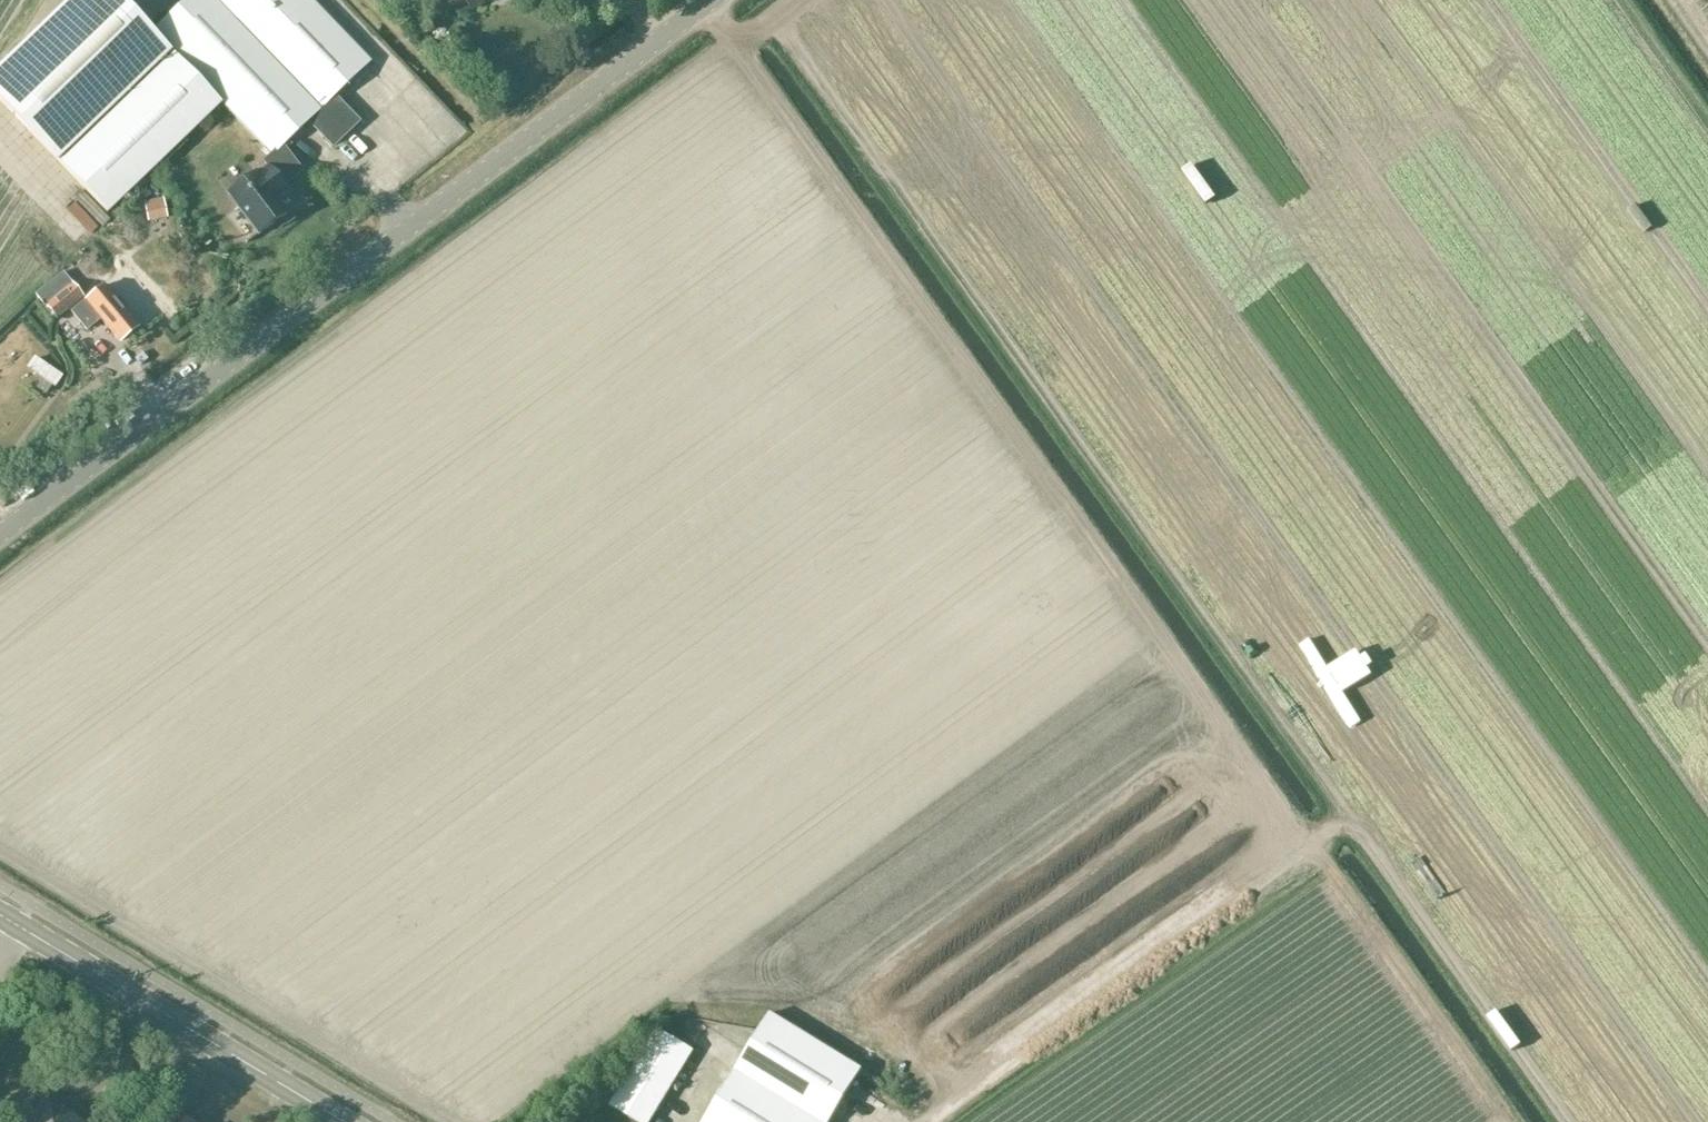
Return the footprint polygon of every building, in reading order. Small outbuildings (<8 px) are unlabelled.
[(271,155),(281,146),(288,140),(308,121),(334,147),(359,122),(334,97),(370,62),(310,0),(186,0),(152,32),(121,0),(69,0),(0,68),(0,102),(59,163),(107,212),(221,103),(271,155)] [(288,140),(281,146),(271,155),(264,162),(268,167),(257,176),(254,172),(227,193),(259,234),(286,214),(274,199),(287,190),(283,185),(301,172),(284,150),(291,144),(288,140)] [(163,199),(146,203),(150,220),(167,216),(163,199)] [(63,270),(34,294),(57,320),(84,297),(63,270)] [(120,342),(138,327),(105,287),(88,300),(86,298),(71,311),(87,330),(101,318),(120,342)] [(35,359),(28,370),(43,381),(37,389),(46,396),(53,387),(55,389),(63,377),(35,359)] [(864,1070),(768,1011),(705,1121),(832,1121),(864,1070)] [(609,1106),(635,1121),(651,1121),(671,1089),(695,1050),(657,1027),(609,1106)] [(48,1095),(32,1117),(27,1113),(21,1121),(84,1121),(48,1095)]
